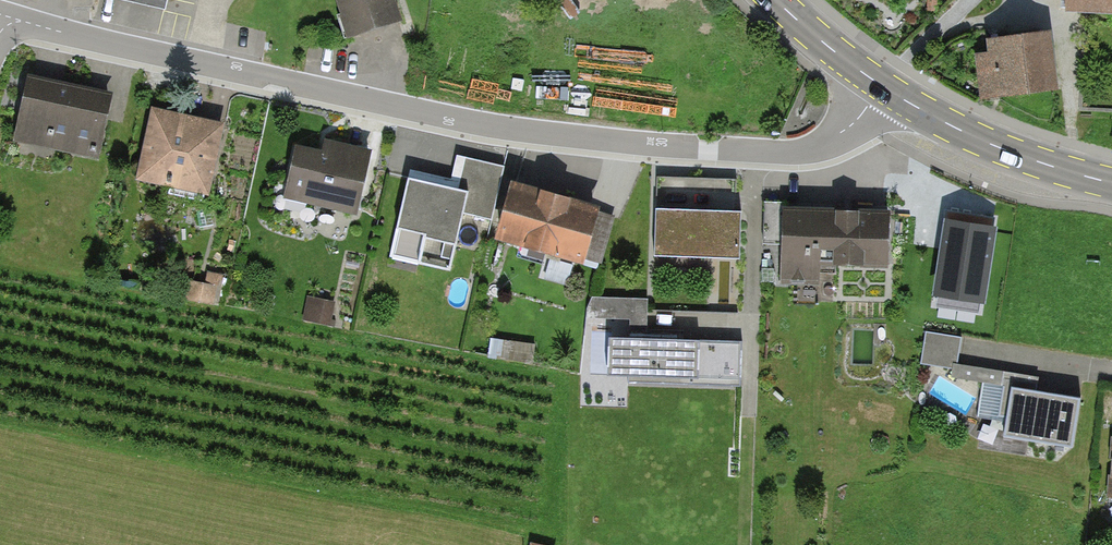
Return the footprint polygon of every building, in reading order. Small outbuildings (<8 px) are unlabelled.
[(133,2),(164,9),(166,0),(123,0),(133,2)] [(347,37),(401,20),(394,0),(336,0),(347,37)] [(1066,10),(1111,13),(1111,0),(1067,0),(1066,10)] [(1058,92),(1052,34),(988,40),(989,53),(975,55),(980,100),(1058,92)] [(96,156),(110,93),(46,79),(29,75),(15,139),(96,156)] [(233,124),(158,107),(140,184),(216,201),(233,124)] [(322,152),(295,146),(283,198),(357,215),(373,149),(326,138),(322,152)] [(459,156),(453,181),(411,171),(391,257),(450,270),(463,213),(490,220),(503,166),(459,156)] [(496,239),(583,265),(585,258),(601,263),(615,218),(595,211),(597,207),(514,182),(496,239)] [(781,203),(764,203),(763,244),(780,244),(779,285),(821,286),(822,266),(887,268),(889,212),(847,211),(781,209),(781,203)] [(656,210),(656,257),(740,258),(741,212),(656,210)] [(993,219),(949,212),(935,308),(979,314),(993,219)] [(631,380),(737,383),(738,344),(681,342),(681,332),(645,331),(646,299),(593,298),(587,309),(587,318),(629,320),(629,338),(611,337),(610,374),(632,375),(631,380)] [(922,363),(956,368),(959,353),(961,338),(927,332),(922,363)] [(535,345),(491,338),(488,358),(532,365),(535,345)] [(1039,377),(953,363),(951,377),(984,382),(978,417),(1006,421),(1012,388),(1036,392),(1039,377)] [(1036,392),(1012,388),(1006,421),(1004,437),(1072,448),(1080,399),(1036,392)]
